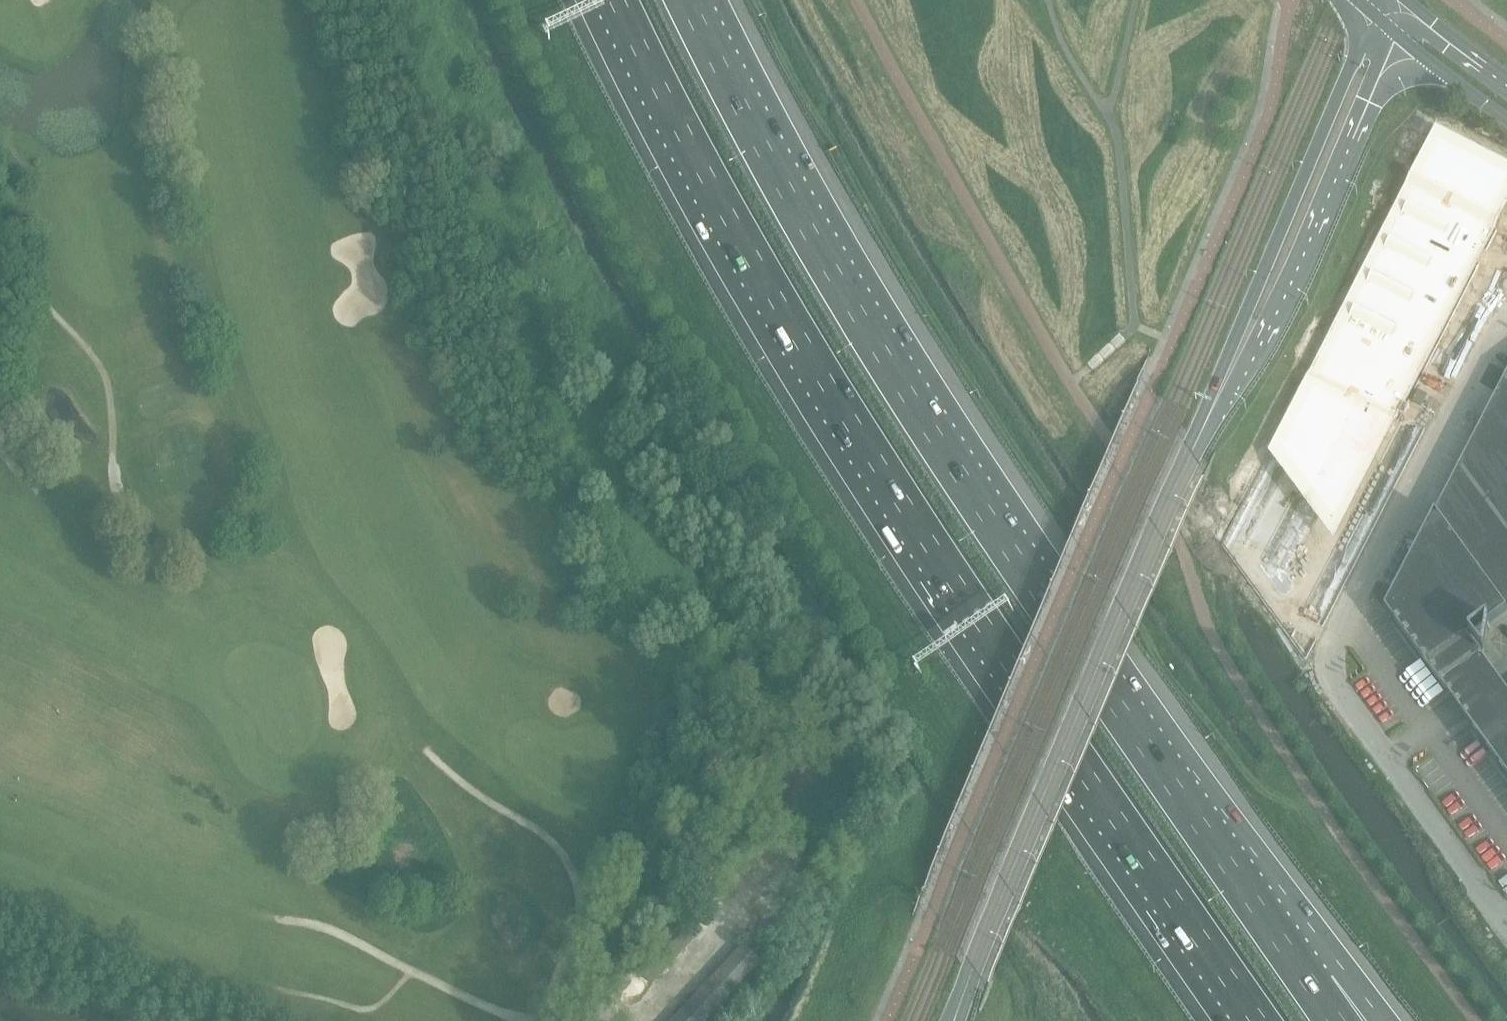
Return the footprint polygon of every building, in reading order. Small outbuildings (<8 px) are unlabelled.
[(1297,416),(1308,421),(1319,399),(1362,421),(1371,403),(1407,422),(1491,260),(1496,250),(1484,244),(1506,200),(1506,199),(1506,184),(1446,153),(1429,185),(1419,180),(1309,393),(1297,416)] [(1495,677),(1469,641),(1506,613),(1506,376),(1386,611),(1455,706),(1506,777),(1506,693),(1495,677)] [(675,924),(634,968),(652,985),(693,940),(675,924)] [(700,992),(699,993),(700,993),(717,1010),(761,962),(754,956),(743,946),(709,982),(700,992)] [(717,1010),(700,993),(674,1020),(707,1020),(717,1010)]
